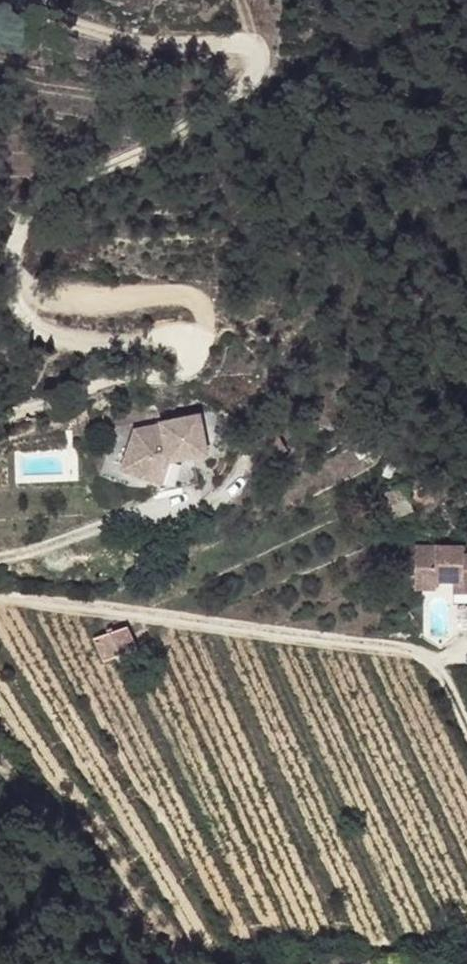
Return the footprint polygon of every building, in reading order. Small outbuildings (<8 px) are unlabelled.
[(432,414),(427,406),(419,411),(424,419),(432,414)] [(123,469),(164,483),(172,463),(207,453),(202,410),(159,420),(136,426),(123,469)] [(288,450),(275,429),(255,441),(268,463),(288,450)] [(414,510),(405,486),(380,496),(389,520),(414,510)] [(465,554),(465,546),(416,546),(415,590),(436,590),(437,582),(453,582),(465,582),(466,586),(466,554),(465,554)] [(466,586),(465,582),(453,582),(453,593),(466,593),(466,586)] [(459,609),(459,621),(459,634),(466,634),(466,609),(459,609)] [(138,650),(127,626),(94,638),(105,662),(138,650)] [(136,674),(132,667),(126,671),(130,678),(136,674)]
